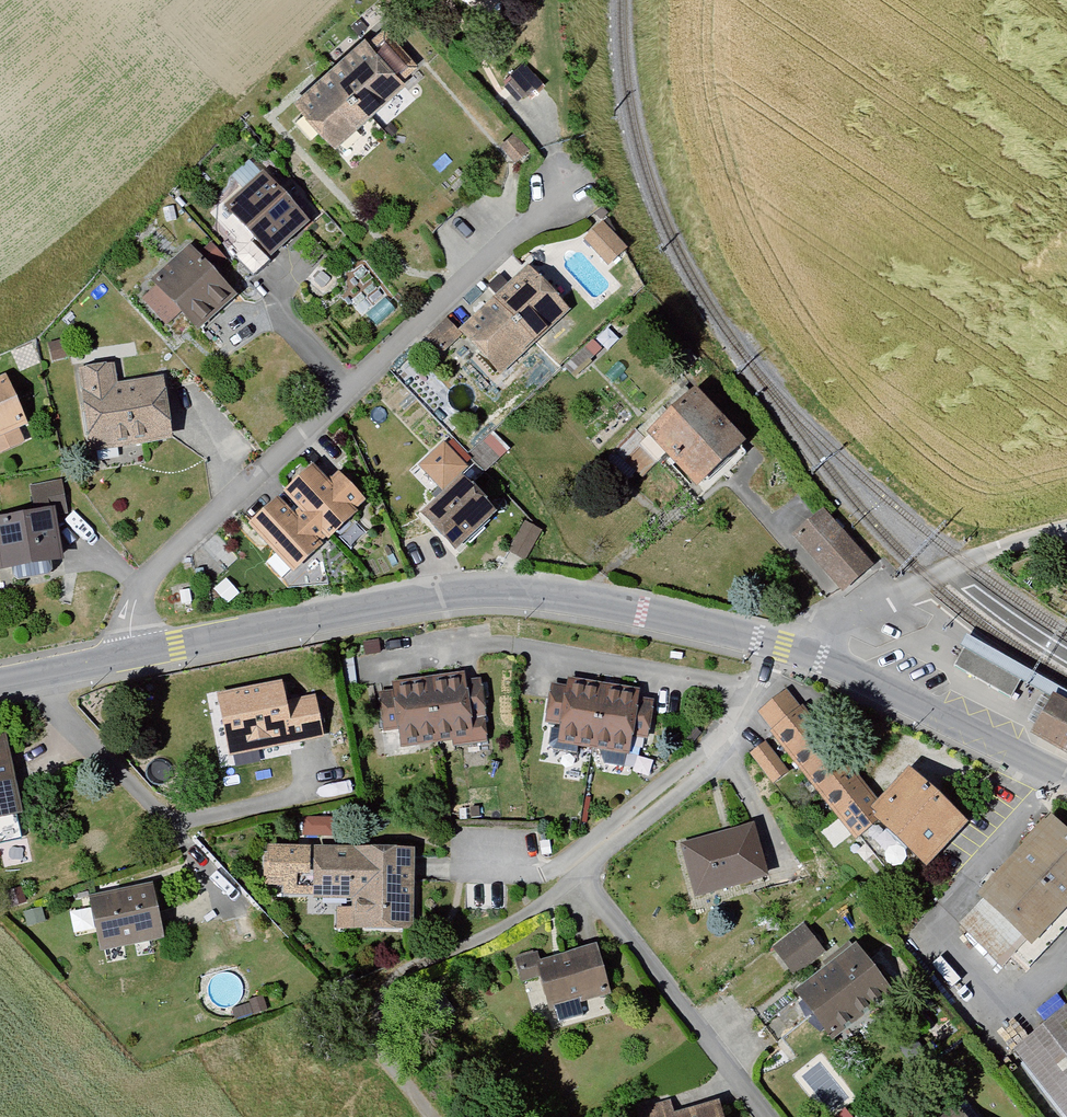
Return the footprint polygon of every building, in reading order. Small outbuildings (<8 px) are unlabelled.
[(359,36),(285,102),(331,154),(406,87),(402,83),(415,71),(378,29),(364,42),(359,36)] [(526,91),(537,79),(520,64),(508,76),(526,91)] [(254,177),(218,208),(235,236),(264,266),(319,215),(291,188),(277,201),(254,177)] [(626,250),(603,226),(587,240),(610,265),(626,250)] [(200,276),(183,247),(145,283),(162,311),(191,338),(226,300),(200,276)] [(567,311),(529,271),(463,334),(501,374),(567,311)] [(459,337),(446,322),(428,338),(442,353),(459,337)] [(113,364),(69,370),(78,438),(87,459),(170,448),(160,377),(115,383),(113,364)] [(0,375),(0,453),(25,443),(19,428),(28,424),(7,373),(0,375)] [(697,399),(653,440),(698,490),(743,450),(697,399)] [(465,469),(444,447),(422,468),(443,490),(465,469)] [(279,504),(253,528),(294,571),(365,504),(339,478),(329,487),(314,470),(287,496),(302,512),(294,520),(279,504)] [(30,485),(35,510),(56,506),(58,515),(69,513),(62,478),(30,485)] [(463,485),(425,520),(456,552),(494,517),(463,485)] [(0,516),(0,570),(66,558),(58,515),(56,506),(35,510),(0,516)] [(820,513),(789,539),(838,597),(869,571),(820,513)] [(539,531),(526,524),(510,553),(523,561),(539,531)] [(463,679),(395,688),(396,696),(380,698),(385,733),(400,731),(403,748),(471,739),(469,722),(484,720),(480,685),(465,687),(463,679)] [(637,693),(569,682),(567,690),(552,688),(547,723),(562,725),(560,742),(628,753),(631,736),(646,738),(651,704),(636,702),(637,693)] [(280,687),(220,699),(231,754),(320,736),(314,704),(284,710),(280,687)] [(1053,692),(1030,731),(1066,752),(1066,700),(1061,696),(1053,692)] [(783,693),(755,714),(849,840),(870,827),(920,871),(961,827),(902,772),(874,799),(795,707),(783,693)] [(0,736),(0,826),(23,821),(7,735),(0,736)] [(764,746),(747,759),(773,791),(790,778),(764,746)] [(969,897),(978,907),(959,924),(999,971),(1020,951),(1028,955),(1065,912),(1066,914),(1066,843),(1040,822),(969,897)] [(752,826),(674,848),(690,904),(767,882),(752,826)] [(411,852),(269,849),(268,883),(287,884),(287,896),(342,897),(342,926),(409,927),(411,852)] [(150,892),(96,903),(106,949),(160,937),(150,892)] [(822,954),(802,930),(776,951),(796,975),(822,954)] [(535,954),(516,959),(523,981),(541,976),(551,1010),(556,1009),(561,1024),(583,1017),(579,1003),(607,995),(595,952),(539,968),(535,954)] [(855,952),(799,996),(834,1040),(890,995),(855,952)] [(1007,1053),(1055,1116),(1066,1116),(1066,1009),(1007,1053)] [(638,1114),(639,1116),(672,1116),(668,1104),(638,1114)] [(715,1108),(684,1116),(718,1116),(715,1108)]
